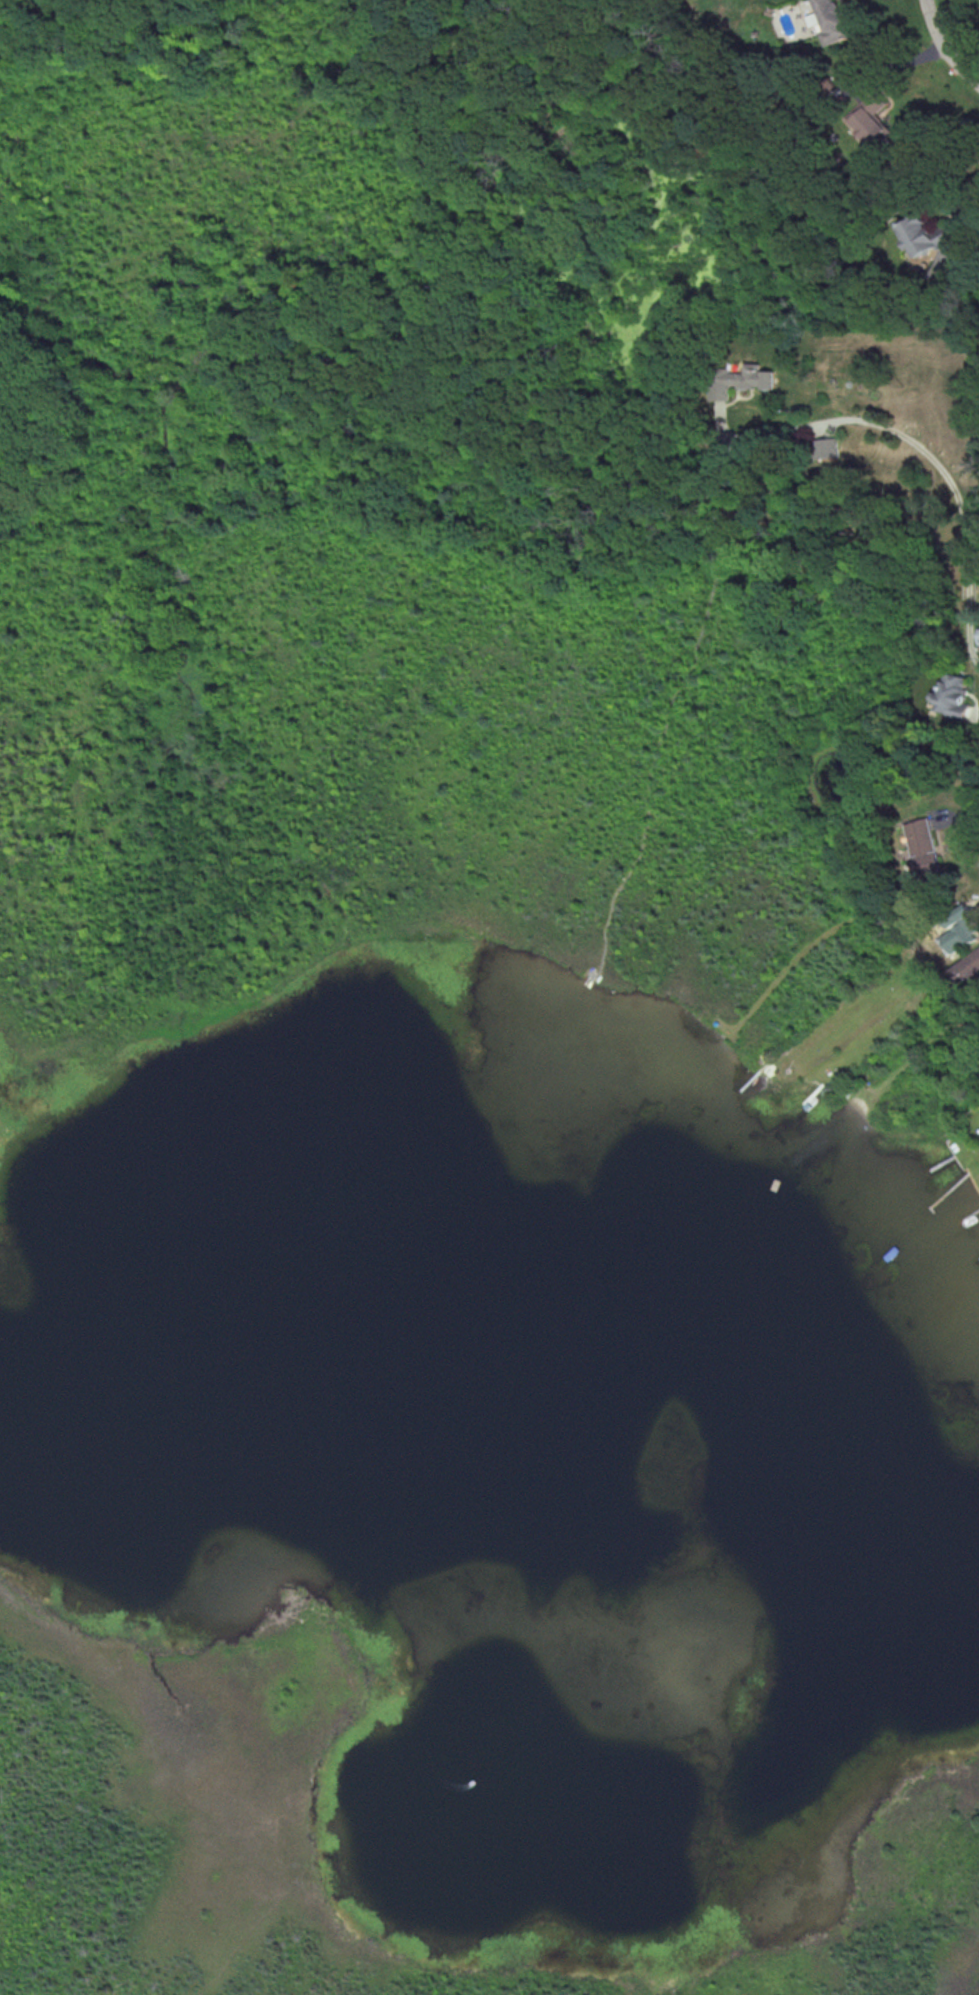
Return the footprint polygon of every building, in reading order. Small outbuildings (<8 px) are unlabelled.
[(825,29),(819,31),(824,47),(854,36),(841,0),(815,0),(825,29)] [(848,122),(872,145),(888,128),(874,115),(885,103),(872,91),(859,104),(863,107),(848,122)] [(815,458),(837,457),(836,438),(814,439),(815,458)] [(971,703),(966,702),(970,688),(966,687),(969,675),(947,669),(937,709),(949,712),(948,716),(966,721),(971,703)] [(908,823),(919,874),(943,869),(932,818),(908,823)] [(969,916),(975,913),(969,903),(947,916),(954,929),(939,938),(949,955),(978,936),(978,933),(969,916)] [(952,967),(964,985),(978,976),(978,949),(952,967)]
